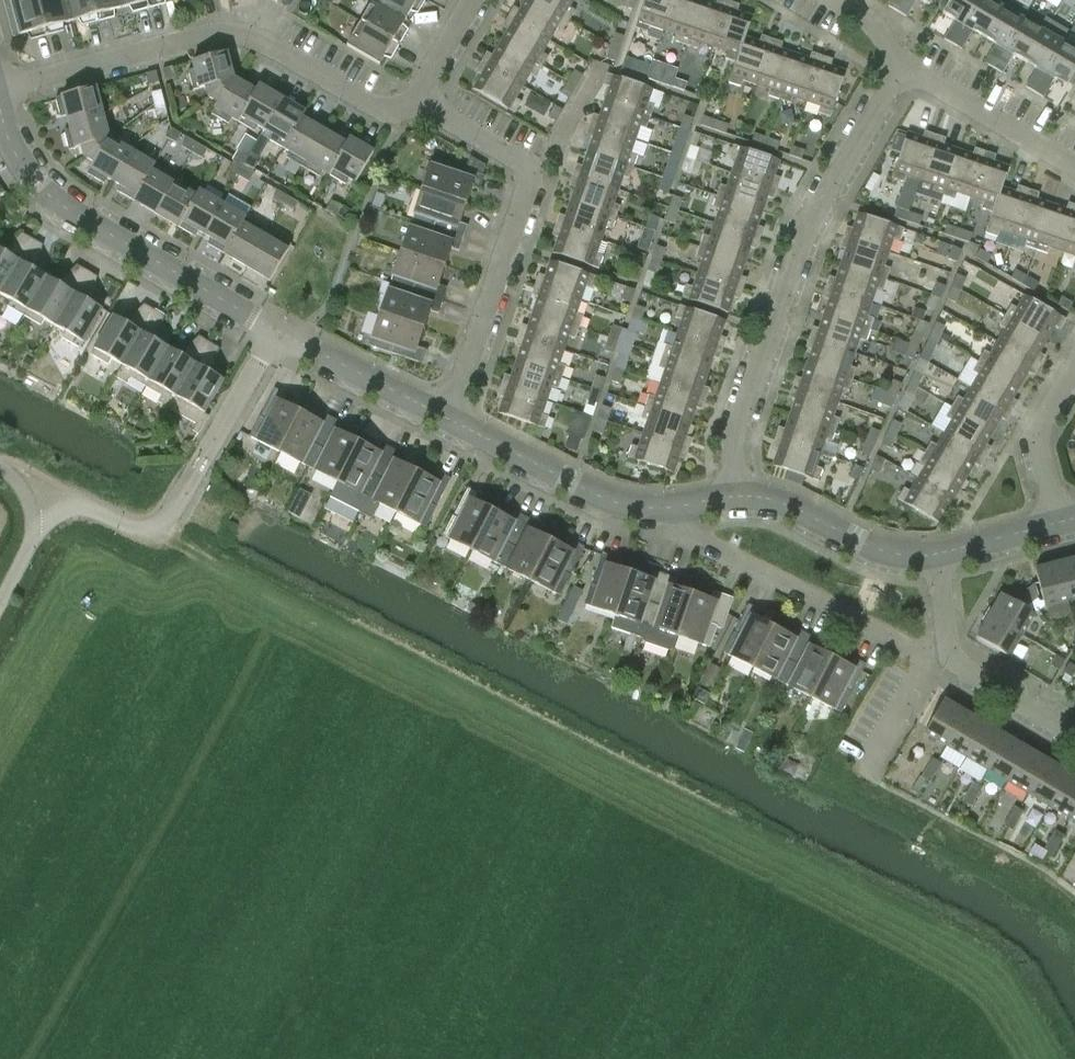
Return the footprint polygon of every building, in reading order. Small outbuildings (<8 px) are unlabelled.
[(13,37),(33,32),(33,33),(36,38),(47,35),(38,0),(5,0),(3,0),(13,37)] [(47,35),(58,32),(58,26),(58,25),(71,22),(65,0),(38,0),(47,35)] [(71,22),(84,18),(84,20),(87,25),(98,22),(92,0),(65,0),(71,22)] [(98,22),(109,19),(109,13),(109,12),(122,8),(120,0),(92,0),(98,22)] [(122,8),(135,5),(135,6),(138,11),(149,8),(147,0),(120,0),(122,8)] [(149,8),(160,5),(160,0),(147,0),(149,8)] [(407,19),(375,0),(373,0),(361,22),(399,45),(405,35),(401,31),(400,30),(407,19)] [(425,0),(375,0),(407,19),(413,7),(414,7),(420,9),(425,0)] [(569,21),(533,0),(526,0),(520,10),(516,8),(510,17),(550,40),(557,28),(563,31),(569,21)] [(569,21),(575,11),(569,7),(573,0),(533,0),(569,21)] [(636,0),(627,0),(624,7),(633,9),(636,0)] [(635,28),(647,32),(650,25),(663,30),(674,0),(645,0),(635,28)] [(663,30),(677,34),(675,41),(686,45),(701,0),(674,0),(663,30)] [(686,45),(698,49),(700,42),(714,47),(728,4),(718,0),(716,4),(703,0),(701,0),(686,45)] [(898,12),(903,2),(901,0),(892,0),(888,6),(898,12)] [(964,26),(979,0),(951,0),(943,14),(964,26)] [(964,26),(984,38),(1007,0),(979,0),(964,26)] [(1005,50),(1029,8),(1016,0),(1007,0),(984,38),(995,45),(985,63),(994,68),(1000,58),(1005,50)] [(912,6),(903,2),(898,12),(906,17),(912,6)] [(728,4),(714,47),(727,52),(725,58),(736,62),(745,37),(746,37),(753,17),(737,11),(739,8),(728,4)] [(1050,20),(1029,8),(1005,50),(1025,62),(1050,20)] [(542,53),(550,40),(510,17),(505,27),(508,29),(501,43),(542,67),(548,57),(542,53)] [(1034,92),(1041,82),(1070,32),(1050,20),(1025,62),(1036,69),(1025,87),(1034,92)] [(393,54),(399,45),(361,22),(347,46),(380,65),(387,52),(388,53),(393,54)] [(944,39),(953,44),(959,34),(950,29),(944,39)] [(1070,32),(1041,82),(1034,92),(1043,97),(1054,79),(1066,87),(1074,72),(1074,35),(1070,32)] [(611,46),(619,49),(624,36),(615,33),(611,46)] [(967,39),(959,34),(953,44),(962,49),(967,39)] [(757,85),(771,42),(761,38),(760,42),(746,37),(745,37),(736,62),(729,83),(741,87),(743,80),(757,85)] [(771,42),(757,85),(770,89),(768,96),(779,100),(795,54),(780,49),(782,45),(771,42)] [(536,77),(542,67),(501,43),(493,56),(489,54),(484,63),(523,86),(530,74),(536,77)] [(615,62),(619,49),(611,46),(607,59),(615,62)] [(227,52),(193,61),(195,69),(188,71),(193,90),(206,87),(209,97),(234,78),(227,52)] [(795,54),(779,100),(791,104),(793,97),(807,102),(821,59),(811,55),(810,59),(795,54)] [(626,56),(624,61),(621,70),(634,74),(646,78),(650,65),(626,56)] [(1008,63),(1000,58),(994,68),(1002,73),(1008,63)] [(832,62),(821,59),(807,102),(821,106),(818,113),(830,117),(846,71),(831,66),(832,62)] [(515,99),(523,86),(484,63),(478,73),(482,75),(474,89),(515,113),(521,102),(515,99)] [(176,78),(173,67),(163,69),(166,81),(176,78)] [(159,83),(156,71),(146,74),(149,85),(159,83)] [(575,71),(569,82),(576,87),(583,76),(575,71)] [(659,82),(672,87),(675,78),(662,74),(659,82)] [(610,87),(605,102),(651,117),(654,106),(648,104),(653,89),(609,75),(606,86),(610,87)] [(238,122),(259,86),(249,80),(246,84),(245,85),(234,78),(209,97),(218,103),(212,114),(229,124),(232,118),(238,122)] [(687,82),(675,78),(672,87),(684,91),(687,82)] [(570,98),(576,87),(569,82),(562,94),(570,98)] [(264,130),(282,99),(259,86),(238,122),(255,132),(258,126),(264,130)] [(96,87),(55,98),(60,117),(67,115),(69,122),(103,113),(96,87)] [(151,93),(154,104),(164,102),(161,90),(151,93)] [(284,148),(305,112),(282,99),(264,130),(270,133),(267,139),(284,148)] [(164,102),(154,104),(157,116),(167,113),(164,102)] [(647,129),(651,117),(605,102),(600,117),(596,115),(592,126),(635,140),(640,127),(647,129)] [(556,122),(563,111),(555,106),(548,117),(556,122)] [(315,118),(305,112),(284,148),(290,152),(286,158),(303,167),(324,131),(312,124),(313,123),(315,118)] [(103,113),(69,122),(70,129),(64,131),(69,150),(82,147),(85,157),(109,138),(103,113)] [(685,115),(681,128),(689,131),(693,118),(685,115)] [(716,121),(704,117),(701,125),(713,129),(716,121)] [(729,125),(716,121),(713,129),(726,134),(729,125)] [(631,154),(635,140),(592,126),(589,136),(593,137),(588,152),(633,168),(637,156),(631,154)] [(176,143),(181,134),(171,128),(166,137),(176,143)] [(685,143),(689,131),(681,128),(676,140),(685,143)] [(324,131),(303,167),(319,177),(323,171),(329,175),(350,139),(340,133),(336,137),(336,138),(324,131)] [(920,181),(935,138),(924,134),(923,138),(907,133),(892,179),(904,183),(906,176),(920,181)] [(764,147),(766,138),(755,134),(752,143),(764,147)] [(192,152),(197,143),(187,137),(182,146),(192,152)] [(109,138),(85,157),(94,162),(87,174),(104,184),(108,178),(114,182),(132,151),(109,138)] [(780,143),(766,138),(764,147),(777,151),(780,143)] [(935,138),(920,181),(934,185),(931,192),(943,196),(958,150),(944,145),(945,141),(935,138)] [(374,152),(350,139),(329,175),(346,185),(349,179),(356,183),(374,152)] [(207,149),(197,143),(192,152),(202,158),(207,149)] [(687,158),(695,161),(699,148),(691,145),(687,158)] [(736,160),(732,173),(775,188),(778,178),(774,176),(779,161),(734,145),(730,157),(736,160)] [(789,155),(802,160),(805,151),(792,147),(789,155)] [(958,150),(943,196),(954,199),(956,193),(970,197),(985,154),(974,151),(973,155),(958,150)] [(132,151),(114,182),(120,185),(117,191),(133,201),(154,165),(132,151)] [(233,160),(243,166),(248,157),(238,151),(233,160)] [(630,179),(633,168),(588,152),(583,167),(579,165),(575,176),(618,190),(623,177),(630,179)] [(985,154),(970,197),(984,202),(982,209),(992,212),(993,213),(1001,188),(1002,188),(1009,167),(994,162),(995,158),(985,154)] [(243,166),(244,167),(255,173),(255,172),(253,171),(258,163),(248,157),(243,166)] [(433,158),(423,190),(462,203),(468,185),(480,189),(485,176),(455,166),(455,165),(433,158)] [(691,173),(695,161),(687,158),(682,170),(691,173)] [(244,167),(243,166),(233,160),(232,160),(234,161),(229,170),(239,176),(244,167)] [(154,165),(133,201),(156,214),(174,184),(168,180),(171,174),(154,165)] [(668,165),(664,178),(672,181),(677,168),(668,165)] [(244,167),(239,176),(249,182),(255,173),(244,167)] [(771,198),(775,188),(732,173),(727,187),(720,185),(716,196),(762,212),(767,197),(771,198)] [(377,188),(388,192),(392,180),(381,176),(377,188)] [(614,204),(618,190),(575,176),(571,186),(576,188),(571,202),(616,218),(620,207),(614,204)] [(668,193),(672,181),(664,178),(660,190),(668,193)] [(174,184),(156,214),(179,227),(200,191),(183,181),(180,187),(174,184)] [(1013,235),(1028,192),(1018,189),(1016,193),(1002,188),(1001,188),(993,213),(992,212),(985,233),(997,237),(1000,230),(1013,235)] [(273,200),(283,205),(288,196),(278,190),(273,200)] [(456,221),(462,203),(423,190),(412,221),(464,238),(468,226),(456,221)] [(200,191),(179,227),(195,237),(199,231),(205,235),(223,204),(200,191)] [(1028,192),(1013,235),(1027,240),(1025,246),(1036,250),(1052,205),(1037,200),(1039,196),(1028,192)] [(298,202),(288,196),(283,205),(293,211),(298,202)] [(674,196),(670,208),(678,211),(682,199),(674,196)] [(757,226),(762,212),(716,196),(713,207),(719,210),(715,224),(758,238),(761,228),(757,226)] [(326,211),(336,217),(341,208),(331,202),(326,211)] [(612,229),(616,218),(571,202),(566,217),(562,215),(558,226),(601,241),(606,227),(612,229)] [(223,204),(205,235),(211,239),(208,244),(224,254),(245,218),(223,204)] [(1052,205),(1036,250),(1048,254),(1050,247),(1064,252),(1074,218),(1074,208),(1068,205),(1066,210),(1052,205)] [(674,224),(678,211),(670,208),(665,221),(674,224)] [(894,217),(906,221),(909,212),(897,208),(894,217)] [(922,217),(909,212),(906,221),(919,225),(922,217)] [(849,227),(846,238),(888,252),(893,238),(900,241),(904,229),(858,214),(853,229),(849,227)] [(655,231),(659,218),(651,215),(646,228),(655,231)] [(262,227),(245,218),(224,254),(247,267),(265,237),(258,233),(262,227)] [(1064,252),(1074,256),(1074,218),(1064,252)] [(459,251),(464,238),(412,221),(402,252),(441,265),(447,247),(459,251)] [(754,249),(758,238),(715,224),(710,237),(703,235),(700,246),(745,262),(750,247),(754,249)] [(944,234),(957,238),(960,229),(947,225),(944,234)] [(596,255),(601,241),(558,226),(554,236),(559,238),(553,253),(599,269),(603,257),(596,255)] [(648,252),(655,231),(646,228),(644,227),(636,249),(648,252)] [(972,234),(960,229),(957,238),(969,242),(972,234)] [(33,239),(23,233),(4,252),(0,249),(0,294),(33,239)] [(265,237),(247,267),(270,281),(291,245),(274,234),(271,240),(265,237)] [(846,250),(841,264),(887,280),(890,268),(884,266),(888,252),(846,238),(842,248),(846,250)] [(24,316),(47,277),(36,270),(43,245),(33,239),(0,294),(11,300),(8,306),(24,316)] [(945,257),(950,245),(941,242),(936,254),(945,257)] [(657,246),(653,258),(661,261),(665,249),(657,246)] [(740,277),(745,262),(700,246),(696,258),(702,260),(698,274),(741,288),(744,278),(740,277)] [(948,258),(956,262),(962,250),(954,246),(948,258)] [(975,257),(987,264),(991,256),(980,249),(975,257)] [(434,284),(441,265),(402,252),(391,283),(442,301),(447,288),(434,284)] [(657,274),(661,261),(653,258),(648,271),(657,274)] [(541,275),(538,286),(581,300),(586,287),(592,289),(596,277),(551,261),(545,277),(541,275)] [(883,291),(887,280),(841,264),(836,279),(832,278),(829,288),(872,303),(876,289),(883,291)] [(55,326),(87,271),(77,265),(58,283),(47,277),(24,316),(41,326),(44,320),(55,326)] [(634,266),(629,278),(638,281),(642,268),(634,266)] [(1011,278),(1023,285),(1027,277),(1016,270),(1011,278)] [(87,271),(55,326),(65,332),(62,338),(79,348),(102,309),(91,302),(97,277),(87,271)] [(737,299),(741,288),(698,274),(693,288),(686,285),(682,297),(728,313),(733,297),(737,299)] [(953,287),(961,290),(966,278),(958,275),(953,287)] [(1039,284),(1027,277),(1023,285),(1034,292),(1039,284)] [(438,314),(442,301),(391,283),(380,314),(420,328),(426,309),(438,314)] [(937,283),(932,295),(940,298),(946,286),(937,283)] [(576,314),(581,300),(538,286),(534,296),(538,297),(533,312),(579,328),(583,316),(576,314)] [(635,290),(626,287),(622,300),(631,303),(635,290)] [(956,302),(961,290),(953,287),(947,299),(956,302)] [(867,316),(872,303),(829,288),(825,298),(829,300),(824,314),(870,330),(873,319),(867,316)] [(935,310),(940,298),(932,295),(927,307),(935,310)] [(1012,306),(1006,316),(1047,340),(1055,327),(1059,329),(1064,319),(1025,296),(1018,309),(1012,306)] [(1057,305),(1068,312),(1073,304),(1061,297),(1057,305)] [(122,365),(154,310),(144,304),(126,323),(114,316),(91,355),(108,365),(112,359),(122,365)] [(632,318),(641,321),(645,309),(637,306),(632,318)] [(682,320),(677,334),(720,348),(724,338),(720,337),(725,321),(680,306),(676,317),(682,320)] [(923,319),(926,311),(915,307),(912,315),(923,319)] [(146,387),(169,348),(158,341),(165,316),(154,310),(122,365),(115,377),(126,383),(129,377),(146,387)] [(524,325),(521,336),(564,350),(569,337),(575,339),(579,328),(533,312),(528,327),(524,325)] [(413,346),(420,328),(380,314),(370,346),(391,354),(391,353),(421,363),(426,350),(413,346)] [(866,341),(870,330),(824,314),(819,329),(815,328),(812,338),(855,353),(859,339),(866,341)] [(1006,330),(998,342),(1037,365),(1043,356),(1039,354),(1047,340),(1006,316),(1000,326),(1006,330)] [(637,334),(641,321),(632,318),(628,331),(637,334)] [(931,335),(939,339),(945,327),(937,323),(931,335)] [(613,326),(609,338),(618,341),(622,328),(613,326)] [(916,331),(910,343),(918,347),(924,335),(916,331)] [(717,358),(720,348),(677,334),(673,347),(666,345),(662,356),(708,372),(713,357),(717,358)] [(934,351),(939,339),(931,335),(926,347),(934,351)] [(170,409),(209,342),(199,336),(180,355),(169,348),(146,387),(163,397),(159,403),(170,409)] [(521,348),(516,362),(562,378),(566,367),(559,364),(564,350),(521,336),(517,346),(521,348)] [(613,354),(618,341),(609,338),(605,351),(613,354)] [(850,367),(855,353),(812,338),(808,349),(812,350),(807,365),(853,380),(856,369),(850,367)] [(194,431),(199,434),(206,422),(201,419),(224,380),(212,373),(219,348),(209,342),(170,409),(197,425),(194,431)] [(1032,375),(1037,365),(998,342),(991,355),(985,351),(979,362),(1020,386),(1028,373),(1032,375)] [(913,359),(918,347),(910,343),(905,355),(913,359)] [(620,356),(615,368),(624,371),(628,359),(620,356)] [(703,386),(708,372),(662,356),(659,368),(665,370),(660,384),(703,398),(707,388),(703,386)] [(21,368),(27,372),(34,361),(27,357),(21,368)] [(507,376),(504,386),(547,401),(551,387),(558,389),(562,378),(516,362),(511,377),(507,376)] [(1013,399),(1020,386),(979,362),(973,372),(979,375),(972,388),(1011,411),(1016,401),(1013,399)] [(849,391),(853,380),(807,365),(802,379),(798,378),(795,388),(838,403),(842,389),(849,391)] [(615,368),(611,381),(620,384),(624,371),(615,368)] [(909,384),(917,388),(923,376),(915,372),(909,384)] [(596,376),(592,388),(601,391),(605,379),(596,376)] [(894,380),(888,392),(897,396),(902,384),(894,380)] [(700,409),(703,398),(660,384),(656,397),(649,395),(645,406),(691,422),(696,407),(700,409)] [(912,400),(917,388),(909,384),(904,396),(912,400)] [(542,414),(547,401),(504,386),(500,396),(504,398),(499,413),(545,429),(549,417),(542,414)] [(596,404),(601,391),(592,388),(588,401),(596,404)] [(833,417),(838,403),(795,388),(791,399),(795,400),(790,415),(836,430),(839,419),(833,417)] [(1005,420),(1011,411),(972,388),(964,401),(958,397),(952,407),(993,432),(1001,418),(1005,420)] [(279,452),(298,415),(281,407),(287,395),(275,389),(260,417),(250,437),(279,452)] [(891,408),(897,396),(888,392),(883,404),(891,408)] [(598,418),(607,421),(611,409),(603,406),(598,418)] [(686,437),(691,422),(645,406),(642,418),(648,420),(643,434),(686,448),(690,438),(686,437)] [(986,445),(993,432),(952,407),(946,417),(952,421),(945,434),(984,457),(989,447),(986,445)] [(584,441),(588,429),(592,416),(584,414),(575,411),(567,435),(584,441)] [(315,424),(298,415),(279,452),(309,467),(333,419),(321,413),(315,424)] [(832,442),(836,430),(790,415),(785,429),(781,428),(778,438),(821,453),(825,439),(832,442)] [(603,434),(607,421),(598,418),(594,431),(603,434)] [(333,419),(309,467),(338,482),(363,434),(350,427),(348,431),(344,429),(346,425),(333,419)] [(888,433),(896,436),(901,424),(893,420),(888,433)] [(872,428),(867,440),(875,444),(881,432),(872,428)] [(890,448),(896,436),(888,433),(882,445),(890,448)] [(376,441),(363,434),(338,482),(331,497),(360,512),(392,449),(380,442),(378,446),(374,444),(376,441)] [(683,459),(686,448),(643,434),(639,448),(632,445),(628,457),(674,473),(679,457),(683,459)] [(978,466),(984,457),(945,434),(937,446),(931,443),(925,453),(967,477),(975,464),(978,466)] [(816,467),(821,453),(778,438),(774,449),(778,450),(773,466),(818,481),(822,469),(816,467)] [(870,456),(875,444),(867,440),(862,452),(870,456)] [(379,503),(396,512),(415,475),(398,467),(404,455),(392,449),(360,512),(372,518),(379,503)] [(959,491),(967,477),(925,453),(919,463),(925,467),(918,479),(957,502),(963,493),(959,491)] [(877,457),(871,469),(880,473),(885,460),(877,457)] [(859,480),(864,469),(856,465),(851,476),(859,480)] [(432,484),(415,475),(396,512),(426,527),(437,507),(436,507),(451,479),(438,472),(432,484)] [(951,512),(957,502),(918,479),(910,492),(905,488),(898,499),(940,523),(948,510),(951,512)] [(472,551),(491,514),(474,506),(480,494),(467,487),(453,515),(452,515),(442,535),(472,551)] [(289,513),(311,521),(319,501),(297,493),(289,513)] [(508,523),(491,514),(472,551),(501,566),(526,517),(514,511),(508,523)] [(530,581),(549,544),(532,535),(538,524),(526,517),(501,566),(530,581)] [(430,536),(422,532),(417,541),(426,545),(430,536)] [(567,553),(549,544),(530,581),(560,596),(571,575),(570,575),(585,547),(572,541),(567,553)] [(616,616),(629,577),(611,571),(615,558),(602,554),(592,584),(592,583),(584,605),(616,616)] [(1059,563),(1069,601),(1074,599),(1074,559),(1059,563)] [(1069,601),(1059,563),(1035,569),(1045,607),(1069,601)] [(648,583),(629,577),(616,616),(612,627),(643,638),(665,575),(652,570),(648,583)] [(678,637),(692,598),(673,592),(678,579),(665,575),(643,638),(642,640),(645,643),(668,650),(672,649),(677,636),(678,637)] [(1034,602),(1039,598),(1035,584),(1025,591),(1034,602)] [(579,594),(572,591),(559,617),(567,621),(577,601),(579,594)] [(1029,606),(1034,602),(1025,591),(1016,598),(1029,606)] [(710,604),(692,598),(678,637),(710,648),(717,627),(723,629),(733,598),(714,592),(710,604)] [(989,616),(1022,636),(1035,614),(1002,595),(989,616)] [(467,610),(475,615),(479,607),(471,602),(467,610)] [(753,668),(772,631),(755,622),(761,611),(749,604),(734,632),(723,653),(753,668)] [(1010,657),(1022,636),(989,616),(976,638),(1010,657)] [(789,640),(772,631),(753,668),(782,683),(807,634),(795,628),(789,640)] [(782,683),(812,698),(830,661),(813,652),(819,641),(807,634),(782,683)] [(1065,660),(1055,655),(1050,665),(1059,671),(1065,660)] [(848,670),(830,661),(812,698),(842,713),(852,693),(851,693),(866,665),(854,658),(848,670)] [(1063,673),(1072,678),(1074,673),(1074,666),(1069,663),(1063,673)] [(709,665),(700,683),(710,688),(718,670),(709,665)] [(705,705),(708,699),(706,693),(698,688),(693,699),(705,705)] [(925,733),(946,746),(965,712),(944,700),(925,733)] [(986,724),(965,712),(946,746),(966,758),(986,724)] [(1006,736),(986,724),(966,758),(987,770),(1006,736)] [(1027,748),(1006,736),(987,770),(1007,782),(1027,748)] [(1047,760),(1027,748),(1007,782),(1027,794),(1047,760)] [(928,768),(936,773),(941,764),(933,759),(928,768)] [(1067,772),(1047,760),(1027,794),(1048,806),(1067,772)] [(936,773),(928,768),(922,778),(930,782),(936,773)] [(1067,772),(1048,806),(1068,818),(1074,806),(1074,777),(1067,772)] [(968,792),(977,797),(982,788),(974,783),(968,792)] [(977,797),(968,792),(963,802),(971,806),(977,797)] [(1009,816),(1018,821),(1023,812),(1015,807),(1009,816)] [(1018,821),(1009,816),(1004,826),(1012,831),(1018,821)] [(1050,840),(1059,845),(1064,836),(1056,831),(1050,840)] [(1059,845),(1050,840),(1045,850),(1053,855),(1059,845)]
